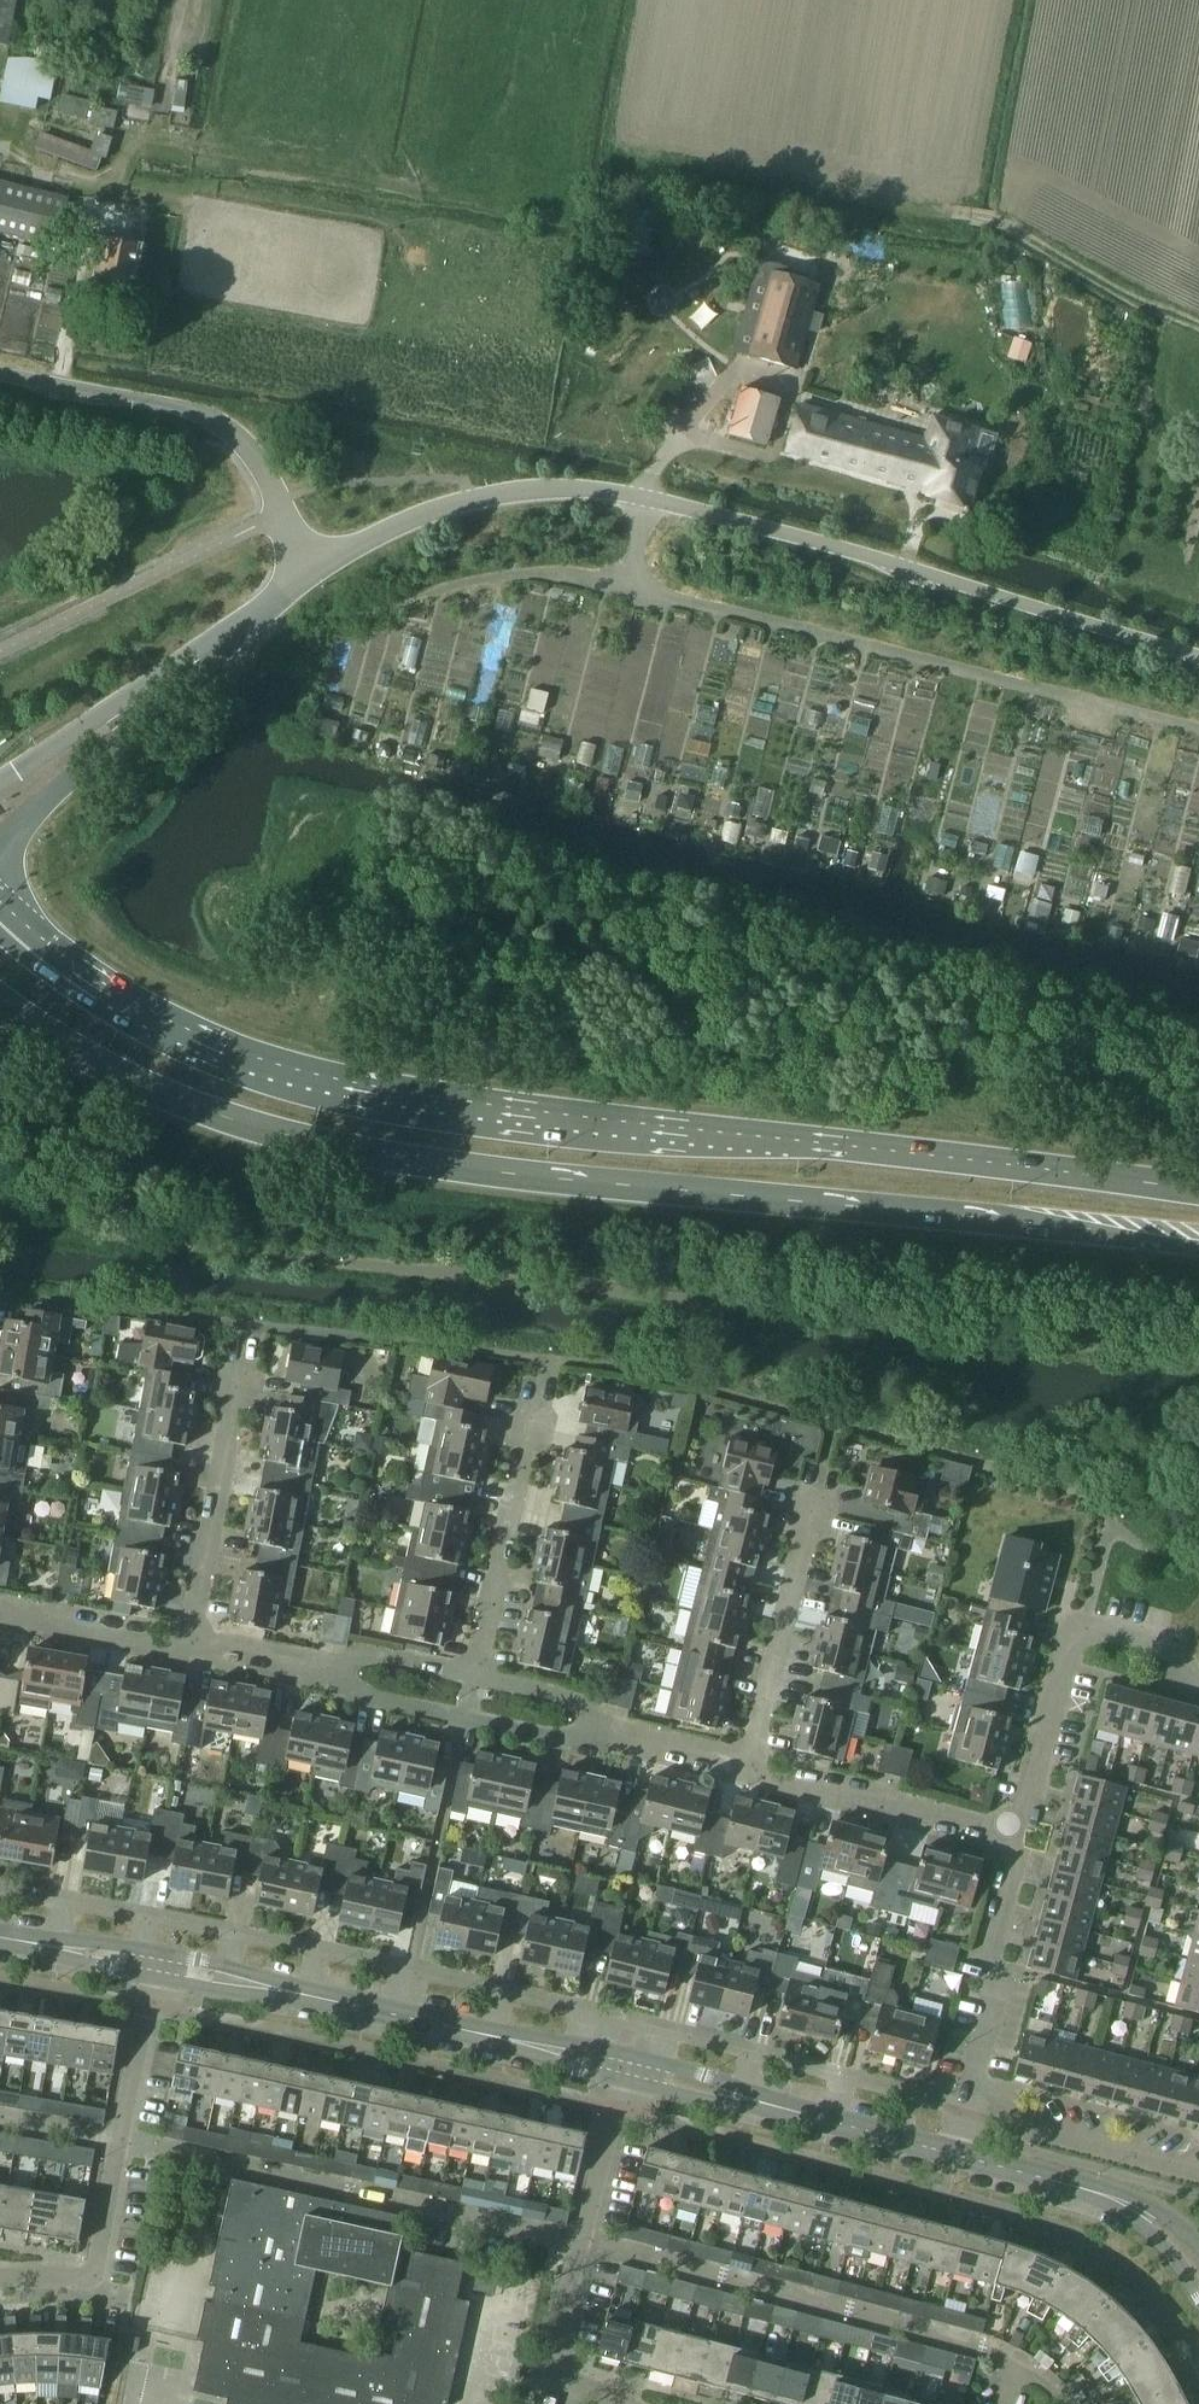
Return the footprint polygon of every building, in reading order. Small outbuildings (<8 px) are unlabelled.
[(4,45),(12,0),(0,0),(0,44),(4,45)] [(3,102),(39,109),(41,99),(53,101),(60,68),(11,59),(3,102)] [(188,83),(177,81),(174,106),(184,108),(188,83)] [(121,84),(118,100),(151,106),(154,91),(121,84)] [(87,116),(91,101),(62,95),(58,110),(87,116)] [(115,127),(118,112),(94,107),(91,122),(115,127)] [(41,133),(36,148),(97,170),(102,157),(106,158),(113,139),(98,134),(91,152),(41,133)] [(0,181),(0,232),(59,246),(70,199),(0,181)] [(754,215),(751,229),(766,233),(769,219),(754,215)] [(108,240),(99,283),(130,288),(138,246),(108,240)] [(20,246),(18,254),(30,257),(32,249),(20,246)] [(773,272),(749,355),(797,369),(809,328),(818,331),(822,316),(813,313),(821,286),(813,283),(796,279),(773,272)] [(1015,339),(1008,358),(1025,364),(1031,345),(1015,339)] [(744,387),(729,435),(766,445),(781,398),(744,387)] [(786,451),(926,491),(924,495),(946,502),(944,506),(968,514),(981,470),(955,463),(959,450),(967,452),(975,427),(935,415),(926,441),(801,405),(786,451)] [(529,691),(524,709),(541,714),(545,695),(529,691)] [(700,705),(696,721),(714,726),(718,710),(700,705)] [(337,739),(340,724),(315,718),(312,732),(337,739)] [(366,743),(368,734),(355,730),(353,739),(366,743)] [(545,737),(541,751),(558,756),(562,742),(545,737)] [(380,743),(377,755),(390,758),(391,752),(386,745),(380,743)] [(413,762),(415,753),(405,750),(403,760),(413,762)] [(430,754),(427,765),(440,768),(443,758),(430,754)] [(487,754),(482,770),(499,775),(503,758),(487,754)] [(457,764),(454,776),(467,780),(470,767),(457,764)] [(924,780),(935,783),(939,767),(929,764),(924,780)] [(596,794),(605,796),(609,781),(600,779),(596,794)] [(629,783),(626,795),(641,799),(644,786),(629,783)] [(692,811),(695,798),(682,795),(679,808),(692,811)] [(653,809),(664,811),(668,798),(657,796),(653,809)] [(740,817),(742,808),(728,805),(726,815),(740,817)] [(763,838),(766,827),(750,823),(748,834),(763,838)] [(786,844),(788,834),(774,830),(771,840),(786,844)] [(800,837),(797,847),(809,849),(811,840),(800,837)] [(819,851),(836,856),(840,842),(824,837),(819,851)] [(844,865),(854,868),(858,854),(848,851),(844,865)] [(886,874),(890,856),(873,852),(869,869),(886,874)] [(1015,870),(1032,875),(1037,858),(1020,853),(1015,870)] [(820,862),(818,868),(825,870),(827,863),(820,862)] [(931,879),(928,891),(944,895),(947,884),(931,879)] [(1003,901),(1006,891),(989,886),(986,897),(1003,901)] [(962,888),(960,896),(969,899),(971,890),(962,888)] [(1049,920),(1051,910),(1033,906),(1030,916),(1049,920)] [(1077,925),(1080,914),(1066,910),(1063,921),(1077,925)] [(1154,931),(1156,921),(1140,917),(1138,928),(1154,931)] [(1161,942),(1171,944),(1175,926),(1165,924),(1161,942)] [(1112,928),(1110,936),(1121,939),(1123,930),(1112,928)] [(1198,948),(1198,943),(1182,939),(1179,953),(1197,958),(1198,948)] [(0,1345),(0,1347),(54,1357),(57,1341),(71,1343),(73,1327),(87,1329),(88,1321),(29,1311),(27,1324),(8,1321),(6,1333),(2,1332),(0,1345)] [(157,1324),(149,1322),(145,1345),(121,1345),(117,1362),(148,1368),(169,1372),(172,1358),(193,1362),(194,1358),(198,1359),(202,1356),(205,1340),(203,1336),(199,1335),(199,1332),(162,1324),(162,1322),(157,1321),(157,1324)] [(295,1344),(288,1380),(302,1382),(314,1385),(311,1399),(340,1404),(349,1406),(350,1403),(356,1405),(359,1392),(334,1388),(337,1370),(349,1372),(352,1370),(354,1358),(352,1355),(295,1344)] [(29,1394),(53,1398),(61,1399),(65,1375),(52,1373),(54,1357),(0,1347),(0,1363),(0,1366),(0,1375),(31,1381),(29,1394)] [(408,1398),(427,1402),(461,1410),(464,1396),(486,1401),(494,1368),(470,1362),(469,1366),(436,1359),(432,1379),(413,1374),(408,1398)] [(148,1368),(140,1410),(195,1420),(198,1404),(194,1403),(196,1392),(185,1390),(187,1376),(169,1372),(148,1368)] [(588,1388),(580,1421),(588,1423),(606,1427),(603,1441),(632,1447),(666,1455),(669,1441),(637,1434),(639,1423),(630,1421),(635,1398),(588,1388)] [(19,1441),(22,1425),(35,1421),(38,1407),(51,1409),(53,1398),(29,1394),(5,1390),(2,1406),(0,1406),(0,1438),(19,1441)] [(269,1417),(266,1433),(321,1443),(324,1444),(340,1404),(311,1399),(289,1395),(286,1409),(275,1407),(273,1418),(269,1417)] [(438,1420),(432,1446),(486,1458),(489,1442),(486,1441),(488,1431),(477,1428),(480,1415),(461,1410),(427,1402),(423,1417),(438,1420)] [(140,1410),(133,1450),(172,1458),(175,1444),(186,1446),(188,1435),(192,1436),(195,1420),(140,1410)] [(276,1463),(274,1477),(313,1484),(321,1443),(266,1433),(263,1449),(267,1450),(265,1460),(276,1463)] [(356,1441),(355,1448),(370,1451),(373,1436),(365,1435),(356,1441)] [(389,1456),(392,1439),(377,1436),(373,1453),(389,1456)] [(560,1458),(557,1473),(611,1485),(617,1459),(628,1461),(632,1447),(603,1441),(580,1436),(577,1450),(566,1448),(564,1459),(560,1458)] [(728,1475),(725,1489),(754,1497),(758,1482),(769,1485),(779,1448),(732,1436),(723,1473),(728,1475)] [(23,1491),(32,1443),(19,1441),(0,1438),(0,1487),(23,1491)] [(432,1446),(423,1487),(462,1495),(465,1481),(476,1484),(479,1473),(482,1474),(486,1458),(432,1446)] [(133,1450),(125,1491),(180,1501),(183,1485),(179,1485),(181,1474),(170,1472),(172,1458),(133,1450)] [(929,1483),(873,1469),(865,1501),(899,1509),(898,1515),(897,1514),(893,1532),(913,1536),(927,1540),(928,1534),(941,1538),(942,1538),(945,1537),(946,1536),(947,1535),(948,1534),(949,1533),(950,1532),(950,1530),(950,1529),(950,1526),(950,1525),(949,1522),(948,1521),(946,1520),(921,1513),(929,1483)] [(566,1503),(563,1517),(602,1526),(611,1485),(557,1473),(553,1489),(557,1490),(555,1501),(566,1503)] [(254,1499),(251,1514),(305,1525),(313,1484),(274,1477),(271,1491),(260,1489),(258,1499),(254,1499)] [(720,1503),(713,1529),(767,1543),(771,1527),(767,1526),(770,1516),(750,1511),(754,1497),(725,1489),(712,1486),(708,1500),(720,1503)] [(3,1537),(6,1520),(18,1522),(23,1491),(0,1487),(0,1536),(3,1537)] [(423,1487),(414,1527),(468,1539),(472,1523),(468,1522),(470,1512),(459,1509),(462,1495),(423,1487)] [(125,1491),(118,1532),(157,1539),(160,1525),(171,1527),(173,1517),(177,1517),(180,1501),(125,1491)] [(366,1501),(364,1514),(379,1517),(381,1504),(366,1501)] [(261,1544),(258,1558),(298,1566),(305,1525),(251,1514),(248,1531),(252,1531),(250,1542),(261,1544)] [(542,1539),(539,1555),(593,1566),(602,1526),(563,1517),(560,1531),(548,1529),(546,1540),(542,1539)] [(345,1522),(343,1531),(353,1533),(355,1524),(345,1522)] [(393,1555),(391,1564),(405,1568),(444,1576),(447,1562),(459,1565),(461,1554),(465,1555),(468,1539),(414,1527),(407,1558),(393,1555)] [(713,1529),(703,1570),(742,1579),(745,1565),(757,1568),(759,1558),(763,1559),(767,1543),(713,1529)] [(841,1545),(837,1561),(891,1574),(898,1548),(909,1551),(913,1536),(893,1532),(892,1531),(892,1533),(877,1529),(874,1542),(848,1535),(845,1546),(841,1545)] [(110,1573),(119,1574),(164,1583),(167,1567),(164,1566),(166,1556),(154,1553),(157,1539),(118,1532),(110,1573)] [(992,1595),(987,1610),(1021,1619),(1024,1605),(1045,1611),(1059,1557),(1039,1551),(1040,1545),(1007,1536),(997,1573),(1003,1575),(997,1596),(992,1595)] [(656,1545),(653,1556),(667,1560),(670,1548),(656,1545)] [(7,1586),(12,1557),(0,1555),(0,1585),(7,1586)] [(548,1585),(545,1598),(584,1607),(593,1566),(539,1555),(535,1571),(539,1571),(537,1582),(548,1585)] [(64,1556),(63,1564),(77,1567),(78,1559),(64,1556)] [(239,1580),(236,1596),(281,1604),(290,1606),(298,1566),(258,1558),(256,1572),(244,1570),(242,1581),(239,1580)] [(655,1558),(652,1569),(659,1571),(665,1567),(666,1561),(655,1558)] [(837,1561),(833,1577),(837,1577),(834,1588),(838,1589),(846,1591),(842,1605),(892,1617),(896,1603),(884,1600),(891,1574),(837,1561)] [(635,1563),(632,1574),(646,1577),(649,1566),(635,1563)] [(77,1567),(63,1564),(57,1592),(71,1595),(77,1567)] [(926,1582),(941,1586),(946,1568),(931,1564),(926,1582)] [(405,1568),(396,1608),(451,1620),(454,1604),(450,1603),(453,1593),(441,1590),(444,1576),(405,1568)] [(703,1570),(693,1610),(747,1623),(751,1608),(747,1607),(750,1596),(738,1593),(742,1579),(703,1570)] [(164,1583),(119,1574),(114,1601),(156,1609),(158,1598),(161,1599),(164,1583)] [(281,1604),(236,1596),(233,1612),(236,1613),(234,1624),(276,1631),(281,1604)] [(525,1620),(521,1636),(575,1647),(584,1607),(545,1598),(542,1613),(531,1610),(528,1620),(525,1620)] [(131,1615),(132,1606),(114,1603),(113,1612),(131,1615)] [(821,1625),(817,1641),(871,1655),(877,1628),(889,1631),(892,1617),(842,1605),(839,1619),(827,1616),(825,1626),(821,1625)] [(451,1620),(396,1608),(390,1635),(441,1646),(443,1635),(447,1636),(451,1620)] [(693,1610),(683,1650),(722,1660),(725,1646),(736,1649),(739,1638),(743,1639),(747,1623),(693,1610)] [(987,1610),(977,1651),(1030,1665),(1034,1649),(1031,1648),(1034,1638),(1025,1636),(1029,1621),(1021,1619),(987,1610)] [(926,1611),(922,1625),(931,1627),(935,1613),(926,1611)] [(320,1641),(334,1644),(339,1615),(325,1613),(320,1641)] [(339,1615),(334,1644),(348,1647),(353,1618),(339,1615)] [(916,1630),(913,1641),(923,1644),(926,1633),(916,1630)] [(575,1647),(521,1636),(518,1652),(521,1652),(519,1663),(570,1674),(575,1647)] [(825,1671),(822,1685),(861,1694),(871,1655),(817,1641),(813,1657),(817,1658),(814,1668),(825,1671)] [(50,1710),(51,1701),(60,1653),(31,1648),(22,1696),(21,1705),(50,1710)] [(683,1650),(673,1690),(727,1704),(731,1688),(727,1687),(730,1677),(718,1674),(722,1660),(683,1650)] [(977,1651),(966,1691),(1005,1701),(1008,1687),(1020,1690),(1022,1680),(1026,1681),(1030,1665),(977,1651)] [(60,1653),(51,1701),(73,1704),(71,1710),(74,1714),(78,1715),(77,1724),(96,1727),(101,1694),(83,1691),(89,1658),(60,1653)] [(640,1681),(644,1666),(629,1662),(626,1677),(640,1681)] [(119,1720),(147,1725),(157,1671),(128,1665),(122,1698),(104,1695),(98,1729),(117,1732),(119,1720)] [(901,1670),(898,1685),(911,1688),(915,1673),(901,1670)] [(173,1742),(187,1745),(196,1699),(183,1697),(187,1676),(157,1671),(147,1725),(175,1731),(173,1742)] [(603,1703),(618,1706),(624,1678),(611,1675),(605,1694),(603,1703)] [(7,1678),(1,1711),(15,1713),(21,1680),(7,1678)] [(624,1678),(618,1706),(631,1710),(638,1682),(624,1678)] [(206,1727),(234,1732),(242,1687),(213,1681),(209,1702),(196,1699),(187,1745),(202,1748),(206,1727)] [(801,1706),(797,1721),(850,1735),(857,1708),(869,1711),(872,1697),(861,1694),(822,1685),(818,1699),(807,1696),(804,1707),(801,1706)] [(1096,1728),(1121,1735),(1133,1692),(1108,1685),(1096,1728)] [(257,1763),(272,1766),(280,1729),(282,1718),(267,1715),(272,1692),(242,1687),(234,1732),(262,1737),(257,1763)] [(727,1704),(673,1690),(666,1716),(716,1729),(719,1719),(723,1720),(727,1704)] [(966,1691),(955,1731),(1009,1745),(1013,1730),(1009,1728),(1012,1718),(1001,1715),(1005,1701),(966,1691)] [(1121,1735),(1145,1741),(1156,1698),(1133,1692),(1121,1735)] [(1145,1741),(1169,1748),(1180,1704),(1156,1698),(1145,1741)] [(1193,1754),(1198,1730),(1198,1709),(1180,1704),(1169,1748),(1193,1754)] [(272,1766),(271,1768),(286,1771),(289,1757),(316,1764),(326,1719),(297,1712),(293,1732),(280,1729),(272,1766)] [(326,1719),(316,1764),(314,1773),(342,1779),(341,1786),(355,1789),(364,1751),(350,1748),(356,1725),(326,1719)] [(850,1735),(797,1721),(793,1737),(796,1738),(794,1749),(844,1761),(850,1735)] [(411,1737),(382,1731),(377,1754),(364,1751),(355,1789),(370,1793),(371,1790),(376,1786),(399,1792),(411,1737)] [(1009,1745),(955,1731),(948,1757),(998,1770),(1001,1760),(1005,1761),(1009,1745)] [(440,1743),(411,1737),(399,1792),(427,1798),(424,1809),(439,1813),(449,1770),(435,1767),(440,1743)] [(93,1744),(90,1764),(104,1766),(110,1761),(97,1742),(93,1744)] [(879,1771),(892,1775),(900,1747),(886,1743),(879,1771)] [(900,1747),(892,1775),(906,1778),(913,1750),(900,1747)] [(468,1807),(496,1813),(508,1758),(479,1752),(474,1775),(460,1772),(451,1813),(466,1816),(468,1807)] [(1086,1769),(1095,1771),(1099,1756),(1090,1754),(1086,1769)] [(522,1826),(537,1829),(545,1791),(532,1788),(537,1765),(508,1758),(496,1813),(524,1819),(522,1826)] [(1125,1779),(1134,1782),(1138,1767),(1129,1765),(1125,1779)] [(1138,1767),(1134,1782),(1143,1784),(1147,1769),(1138,1767)] [(92,1768),(89,1780),(101,1782),(104,1770),(92,1768)] [(553,1825),(581,1831),(593,1777),(563,1770),(558,1794),(545,1791),(537,1829),(551,1832),(553,1825)] [(1080,1790),(1077,1801),(1120,1812),(1127,1787),(1079,1775),(1075,1789),(1080,1790)] [(656,1824),(671,1828),(682,1783),(653,1776),(648,1795),(635,1792),(630,1811),(621,1848),(616,1873),(630,1876),(638,1843),(654,1831),(656,1824)] [(607,1844),(621,1848),(630,1811),(616,1807),(622,1783),(593,1777),(581,1831),(608,1837),(607,1844)] [(1172,1792),(1182,1794),(1185,1780),(1176,1777),(1172,1792)] [(1185,1780),(1182,1794),(1191,1797),(1195,1782),(1185,1780)] [(694,1851),(709,1854),(718,1817),(705,1813),(711,1790),(682,1783),(671,1828),(699,1834),(694,1851)] [(985,1804),(988,1791),(974,1788),(971,1801),(985,1804)] [(85,1869),(114,1875),(123,1829),(107,1826),(108,1821),(98,1807),(100,1798),(84,1795),(83,1801),(77,1834),(91,1836),(85,1869)] [(738,1845),(755,1849),(766,1804),(738,1797),(732,1820),(718,1817),(709,1854),(723,1858),(724,1855),(737,1850),(738,1845)] [(63,1831),(77,1834),(83,1801),(69,1798),(63,1831)] [(5,1799),(0,1825),(0,1857),(23,1861),(32,1814),(33,1804),(5,1799)] [(1069,1810),(1066,1823),(1114,1836),(1120,1812),(1077,1801),(1074,1811),(1069,1810)] [(1178,1811),(1193,1815),(1195,1806),(1181,1802),(1178,1811)] [(766,1804),(755,1849),(774,1854),(780,1866),(776,1881),(795,1887),(805,1848),(787,1844),(795,1811),(766,1804)] [(123,1829),(114,1875),(144,1880),(150,1848),(163,1850),(170,1811),(156,1808),(153,1823),(125,1817),(123,1829)] [(171,1885),(200,1891),(209,1845),(194,1843),(197,1826),(183,1823),(185,1814),(170,1811),(163,1850),(177,1853),(171,1885)] [(1155,1811),(1152,1821),(1167,1825),(1169,1815),(1155,1811)] [(32,1814),(23,1861),(53,1866),(61,1819),(32,1814)] [(1167,1825),(1152,1821),(1150,1830),(1164,1834),(1167,1825)] [(823,1869),(850,1876),(862,1829),(834,1822),(826,1853),(808,1848),(797,1887),(816,1892),(823,1869)] [(1067,1838),(1064,1848),(1107,1860),(1114,1836),(1066,1823),(1062,1836),(1067,1838)] [(862,1829),(850,1876),(847,1885),(874,1892),(870,1906),(890,1911),(900,1873),(882,1868),(891,1837),(862,1829)] [(235,1864),(249,1866),(255,1837),(228,1831),(225,1848),(209,1845),(200,1891),(229,1896),(235,1864)] [(256,1902),(285,1908),(295,1863),(278,1859),(280,1849),(274,1841),(255,1837),(249,1866),(263,1869),(256,1902)] [(1170,1841),(1168,1850),(1182,1854),(1185,1845),(1170,1841)] [(321,1882),(334,1885),(343,1846),(328,1843),(322,1869),(295,1863),(285,1908),(314,1915),(321,1882)] [(341,1920),(369,1927),(379,1881),(365,1878),(369,1862),(356,1859),(358,1849),(343,1846),(334,1885),(348,1888),(341,1920)] [(917,1878),(900,1873),(890,1911),(908,1916),(912,1902),(939,1910),(942,1900),(954,1854),(926,1846),(917,1878)] [(1057,1857),(1053,1871),(1101,1883),(1107,1860),(1064,1848),(1062,1859),(1057,1857)] [(1182,1854),(1168,1850),(1165,1859),(1180,1863),(1182,1854)] [(983,1861),(954,1854),(942,1900),(970,1908),(983,1861)] [(1142,1859),(1139,1868),(1154,1872),(1157,1863),(1142,1859)] [(379,1881),(369,1927),(399,1933),(406,1901),(419,1904),(428,1865),(413,1862),(411,1871),(397,1868),(394,1884),(379,1881)] [(530,1863),(527,1876),(533,1877),(536,1864),(530,1863)] [(455,1871),(440,1868),(431,1905),(445,1908),(437,1942),(466,1948),(476,1902),(479,1887),(452,1881),(455,1871)] [(1154,1872),(1139,1868),(1137,1877),(1152,1881),(1154,1872)] [(1055,1885),(1052,1896),(1095,1907),(1101,1883),(1053,1871),(1050,1884),(1055,1885)] [(661,1885),(657,1900),(672,1903),(675,1889),(661,1885)] [(476,1902),(466,1948),(495,1954),(503,1922),(516,1925),(522,1895),(480,1886),(479,1887),(476,1902)] [(522,1895),(516,1925),(529,1928),(528,1935),(522,1960),(551,1967),(561,1921),(547,1918),(550,1901),(528,1897),(530,1887),(524,1886),(522,1895)] [(1150,1887),(1148,1896),(1163,1900),(1165,1891),(1150,1887)] [(798,1888),(796,1897),(810,1901),(813,1892),(798,1888)] [(703,1896),(700,1910),(715,1914),(718,1900),(703,1896)] [(1044,1905),(1041,1918),(1088,1931),(1095,1907),(1052,1896),(1049,1906),(1044,1905)] [(1163,1900),(1148,1896),(1145,1905),(1160,1909),(1163,1900)] [(587,1940),(602,1944),(610,1905),(595,1901),(589,1927),(561,1921),(551,1967),(580,1973),(587,1940)] [(607,1979),(636,1986),(647,1941),(619,1934),(625,1908),(610,1905),(602,1944),(615,1947),(607,1979)] [(1129,1907),(1127,1916),(1141,1920),(1144,1911),(1129,1907)] [(1141,1920),(1127,1916),(1124,1925),(1139,1929),(1141,1920)] [(1042,1933),(1039,1943),(1082,1955),(1088,1931),(1041,1918),(1037,1931),(1042,1933)] [(870,1923),(867,1935),(879,1938),(882,1926),(870,1923)] [(888,1927),(886,1938),(897,1941),(900,1929),(888,1927)] [(647,1941),(636,1986),(664,1994),(673,1961),(686,1965),(693,1935),(679,1932),(677,1937),(650,1930),(647,1941)] [(1189,1958),(1198,1960),(1198,1935),(1195,1934),(1189,1958)] [(691,2000),(720,2008),(731,1963),(734,1953),(720,1950),(722,1943),(693,1935),(686,1965),(699,1968),(691,2000)] [(1145,1936),(1142,1945),(1157,1949),(1159,1940),(1145,1936)] [(932,1938),(928,1952),(957,1959),(961,1946),(932,1938)] [(1082,1955),(1039,1943),(1036,1954),(1031,1952),(1028,1967),(1075,1980),(1082,1955)] [(1157,1949),(1142,1945),(1140,1955),(1155,1958),(1157,1949)] [(757,1983),(770,1986),(780,1953),(764,1948),(763,1953),(750,1950),(745,1966),(731,1963),(720,2008),(749,2015),(757,1983)] [(957,1959),(928,1952),(925,1965),(954,1972),(957,1959)] [(770,1986),(770,1989),(788,1994),(779,2026),(808,2033),(820,1986),(823,1977),(796,1970),(799,1958),(780,1953),(770,1986)] [(1117,1954),(1114,1963),(1129,1967),(1131,1958),(1117,1954)] [(1183,1982),(1198,1986),(1198,1960),(1189,1958),(1183,1982)] [(871,2050),(900,2058),(912,2011),(897,2007),(899,1999),(895,1991),(889,1990),(896,1966),(876,1961),(871,1980),(862,2014),(880,2019),(871,2050)] [(1129,1967),(1114,1963),(1112,1972),(1126,1976),(1129,1967)] [(845,2009),(862,2014),(871,1980),(858,1976),(853,1995),(820,1986),(808,2033),(836,2041),(845,2009)] [(1037,1993),(1046,1996),(1050,1981),(1041,1979),(1037,1993)] [(1183,1982),(1176,2006),(1198,2012),(1198,1986),(1183,1982)] [(1129,1994),(1144,1998),(1146,1989),(1132,1985),(1129,1994)] [(1076,2004),(1085,2006),(1089,1991),(1080,1989),(1076,2004)] [(1089,1991),(1085,2006),(1094,2009),(1098,1994),(1089,1991)] [(912,2011),(900,2058),(928,2065),(941,2019),(940,2019),(944,2005),(917,1998),(913,2011),(912,2011)] [(1123,2016),(1132,2019),(1136,2004),(1127,2002),(1123,2016)] [(1136,2004),(1132,2019),(1142,2021),(1146,2007),(1136,2004)] [(0,2010),(0,2054),(5,2055),(13,2012),(0,2010)] [(34,2016),(13,2012),(5,2055),(27,2058),(34,2016)] [(1171,2029),(1180,2032),(1184,2017),(1175,2014),(1171,2029)] [(55,2020),(34,2016),(27,2058),(48,2062),(55,2020)] [(1184,2017),(1180,2032),(1189,2034),(1193,2019),(1184,2017)] [(77,2023),(55,2020),(48,2062),(69,2066),(77,2023)] [(98,2027),(77,2023),(69,2066),(91,2070),(98,2027)] [(122,2031),(98,2027),(91,2070),(113,2074),(120,2032),(122,2033),(122,2031)] [(1015,2074),(1040,2081),(1051,2038),(1026,2031),(1015,2074)] [(1040,2081),(1064,2087),(1075,2044),(1051,2038),(1040,2081)] [(192,2103),(195,2091),(204,2049),(181,2044),(181,2045),(182,2046),(170,2099),(192,2103)] [(1064,2087),(1087,2094),(1099,2051),(1075,2044),(1064,2087)] [(195,2091),(216,2096),(225,2054),(204,2049),(195,2091)] [(1087,2094),(1111,2100),(1123,2057),(1099,2051),(1087,2094)] [(216,2096),(237,2100),(247,2058),(225,2054),(216,2096)] [(1111,2100),(1135,2106),(1146,2063),(1123,2057),(1111,2100)] [(237,2100),(258,2105),(268,2063),(247,2058),(237,2100)] [(258,2105),(280,2110),(289,2068),(268,2063),(258,2105)] [(1135,2106),(1159,2113),(1170,2070),(1146,2063),(1135,2106)] [(280,2110),(301,2114),(310,2072),(289,2068),(280,2110)] [(1159,2113),(1182,2119),(1194,2076),(1170,2070),(1159,2113)] [(301,2114),(322,2119),(331,2077),(310,2072),(301,2114)] [(1198,2124),(1198,2078),(1194,2076),(1182,2119),(1198,2124)] [(322,2119),(343,2124),(352,2082),(331,2077),(322,2119)] [(343,2124),(364,2128),(374,2086),(352,2082),(343,2124)] [(364,2128),(386,2133),(395,2091),(374,2086),(364,2128)] [(6,2106),(8,2093),(0,2091),(0,2105),(6,2106)] [(386,2133),(408,2138),(417,2096),(395,2091),(386,2133)] [(426,2154),(429,2142),(438,2100),(417,2096),(408,2138),(405,2149),(426,2154)] [(33,2097),(30,2111),(32,2111),(39,2112),(42,2099),(33,2097)] [(42,2099),(39,2112),(47,2114),(48,2114),(51,2100),(42,2099)] [(429,2142),(450,2147),(459,2105),(438,2100),(429,2142)] [(76,2104),(73,2118),(82,2120),(85,2106),(76,2104)] [(450,2147),(471,2152),(480,2110),(459,2105),(450,2147)] [(85,2106),(82,2120),(91,2121),(94,2108),(85,2106)] [(471,2152),(492,2156),(502,2114),(480,2110),(471,2152)] [(492,2156),(514,2161),(523,2119),(502,2114),(492,2156)] [(514,2161),(535,2166),(544,2124),(523,2119),(514,2161)] [(164,2126),(162,2136),(184,2141),(187,2127),(165,2122),(164,2126)] [(535,2166),(556,2170),(565,2128),(544,2124),(535,2166)] [(187,2127),(184,2141),(193,2143),(196,2129),(187,2127)] [(565,2128),(556,2170),(578,2175),(587,2134),(588,2134),(589,2133),(565,2128)] [(4,2152),(15,2154),(18,2136),(7,2134),(4,2152)] [(221,2134),(218,2148),(227,2150),(230,2136),(221,2134)] [(230,2136),(227,2150),(236,2152),(239,2138),(230,2136)] [(272,2146),(269,2160),(290,2164),(295,2142),(274,2137),(272,2146)] [(30,2156),(41,2158),(44,2140),(33,2138),(30,2156)] [(59,2143),(55,2161),(66,2163),(69,2145),(59,2143)] [(263,2144),(260,2158),(269,2160),(272,2146),(263,2144)] [(85,2147),(82,2165),(93,2167),(96,2149),(85,2147)] [(637,2189),(659,2194),(671,2153),(648,2147),(647,2147),(648,2148),(637,2189)] [(305,2153),(302,2167),(303,2167),(311,2169),(314,2155),(305,2153)] [(659,2194),(680,2200),(692,2158),(671,2153),(659,2194)] [(314,2155),(311,2169),(320,2171),(323,2157),(314,2155)] [(699,2215),(701,2205),(713,2164),(692,2158),(680,2200),(678,2209),(699,2215)] [(348,2162),(345,2176),(347,2177),(354,2178),(357,2165),(348,2162)] [(701,2205),(723,2211),(734,2169),(713,2164),(701,2205)] [(357,2165),(354,2178),(361,2180),(363,2180),(366,2166),(357,2165)] [(723,2211),(743,2217),(755,2175),(734,2169),(723,2211)] [(391,2172),(388,2186),(397,2188),(400,2174),(391,2172)] [(400,2174),(397,2188),(406,2190),(409,2176),(400,2174)] [(762,2231),(764,2222),(776,2180),(755,2175),(743,2217),(741,2226),(762,2231)] [(457,2299),(465,2262),(401,2248),(408,2217),(233,2179),(220,2236),(226,2238),(224,2247),(218,2246),(210,2285),(216,2287),(213,2303),(206,2301),(197,2340),(211,2343),(209,2353),(203,2352),(194,2391),(229,2399),(228,2403),(448,2403),(456,2369),(445,2367),(447,2357),(458,2359),(471,2302),(457,2299)] [(764,2222),(785,2228),(796,2186),(776,2180),(764,2222)] [(433,2181),(430,2195),(439,2197),(442,2183),(433,2181)] [(442,2183),(439,2197),(448,2199),(451,2185),(442,2183)] [(2,2228),(9,2186),(0,2184),(0,2227),(2,2228)] [(2,2228),(28,2232),(35,2190),(9,2186),(2,2228)] [(785,2228),(807,2233),(818,2192),(796,2186),(785,2228)] [(463,2188),(460,2202),(482,2206),(485,2193),(463,2188)] [(28,2232),(53,2237),(61,2195),(35,2190),(28,2232)] [(807,2233),(828,2239),(839,2197),(818,2192),(807,2233)] [(485,2193),(482,2206),(503,2211),(506,2197),(485,2193)] [(61,2195),(53,2237),(81,2241),(80,2240),(87,2199),(61,2195)] [(506,2197),(503,2211),(524,2215),(527,2202),(506,2197)] [(828,2239),(849,2245),(860,2203),(839,2197),(828,2239)] [(527,2202),(524,2215),(533,2217),(536,2204),(527,2202)] [(849,2245),(847,2254),(868,2260),(870,2250),(881,2209),(860,2203),(849,2245)] [(561,2209),(558,2223),(567,2225),(570,2211),(561,2209)] [(870,2250),(891,2256),(902,2214),(881,2209),(870,2250)] [(891,2256),(912,2261),(923,2220),(902,2214),(891,2256)] [(912,2261),(933,2267),(944,2225),(923,2220),(912,2261)] [(933,2267),(954,2273),(965,2231),(944,2225),(933,2267)] [(641,2227),(638,2241),(646,2244),(650,2230),(641,2227)] [(1006,2287),(1020,2292),(1036,2252),(1017,2246),(1020,2237),(1027,2239),(1029,2234),(1011,2228),(1007,2242),(996,2284),(993,2298),(1001,2300),(1006,2287)] [(650,2230),(646,2244),(655,2246),(659,2232),(650,2230)] [(954,2273),(975,2278),(986,2237),(965,2231),(954,2273)] [(671,2235),(667,2249),(688,2255),(692,2241),(671,2235)] [(975,2278),(996,2284),(1007,2242),(986,2237),(975,2278)] [(692,2241),(688,2255),(697,2257),(701,2243),(692,2241)] [(1028,2311),(1036,2315),(1069,2251),(1052,2243),(1050,2248),(1057,2251),(1053,2260),(1036,2252),(1020,2292),(1034,2298),(1028,2311)] [(725,2250),(722,2264),(730,2266),(734,2252),(725,2250)] [(1051,2308),(1063,2315),(1088,2279),(1071,2269),(1076,2261),(1082,2265),(1085,2260),(1069,2251),(1036,2315),(1044,2319),(1051,2308)] [(734,2252),(730,2266),(739,2268),(743,2254),(734,2252)] [(776,2263),(772,2277),(781,2279),(794,2283),(797,2269),(799,2262),(787,2259),(785,2265),(776,2263)] [(767,2261),(764,2275),(772,2277),(776,2263),(767,2261)] [(622,2265),(617,2282),(644,2289),(648,2272),(622,2265)] [(810,2272),(806,2286),(815,2288),(819,2274),(810,2272)] [(819,2274),(815,2288),(824,2291),(828,2277),(819,2274)] [(1066,2335),(1073,2341),(1120,2286),(1106,2274),(1102,2279),(1108,2283),(1103,2290),(1088,2279),(1063,2315),(1075,2324),(1066,2335)] [(658,2293),(669,2296),(674,2278),(663,2275),(658,2293)] [(683,2300),(694,2303),(699,2285),(688,2282),(683,2300)] [(852,2283),(848,2297),(857,2300),(861,2286),(852,2283)] [(861,2286),(857,2300),(866,2302),(870,2288),(861,2286)] [(1090,2337),(1101,2347),(1132,2317),(1118,2304),(1125,2297),(1130,2302),(1134,2298),(1120,2286),(1073,2341),(1080,2347),(1090,2337)] [(724,2292),(713,2289),(709,2307),(719,2309),(724,2292)] [(894,2294),(890,2308),(899,2311),(903,2297),(894,2294)] [(734,2313),(744,2316),(749,2298),(738,2296),(734,2313)] [(903,2297),(899,2311),(908,2313),(911,2299),(903,2297)] [(759,2320),(770,2323),(774,2305),(764,2302),(759,2320)] [(945,2308),(941,2322),(962,2328),(967,2308),(955,2304),(953,2310),(945,2308)] [(936,2306),(932,2320),(941,2322),(945,2308),(936,2306)] [(789,2309),(784,2327),(795,2329),(799,2312),(789,2309)] [(596,2355),(624,2362),(635,2320),(609,2313),(598,2354),(597,2353),(596,2355)] [(32,2333),(18,2333),(13,2334),(17,2383),(38,2382),(37,2333),(42,2333),(42,2315),(32,2315),(32,2333)] [(42,2333),(37,2333),(38,2382),(38,2397),(59,2397),(59,2382),(62,2333),(67,2333),(68,2316),(57,2315),(56,2333),(42,2333)] [(0,2335),(0,2385),(17,2383),(13,2334),(18,2333),(16,2316),(6,2317),(7,2334),(0,2335)] [(810,2333),(820,2336),(825,2319),(814,2316),(810,2333)] [(81,2335),(67,2333),(62,2333),(59,2382),(80,2384),(86,2335),(91,2336),(93,2319),(83,2317),(81,2335)] [(977,2317),(974,2331),(983,2333),(987,2319),(977,2317)] [(1099,2367),(1105,2374),(1162,2331),(1162,2330),(1151,2317),(1147,2320),(1151,2326),(1144,2332),(1132,2317),(1101,2347),(1110,2358),(1099,2367)] [(624,2362),(649,2369),(660,2327),(635,2320),(624,2362)] [(105,2338),(91,2336),(86,2335),(80,2384),(102,2387),(111,2341),(113,2341),(116,2322),(108,2321),(105,2338)] [(840,2322),(835,2340),(846,2343),(850,2325),(840,2322)] [(649,2369),(674,2376),(686,2334),(660,2327),(649,2369)] [(860,2347),(871,2350),(875,2332),(865,2329),(860,2347)] [(1130,2387),(1134,2394),(1172,2372),(1168,2366),(1156,2348),(1164,2343),(1168,2349),(1173,2346),(1162,2331),(1105,2374),(1110,2382),(1122,2374),(1130,2387)] [(1015,2332),(1009,2343),(1017,2347),(1023,2336),(1015,2332)] [(674,2376),(699,2382),(711,2340),(686,2334),(674,2376)] [(129,2335),(126,2350),(138,2352),(141,2338),(129,2335)] [(890,2336),(885,2354),(896,2356),(901,2339),(890,2336)] [(1067,2336),(1061,2344),(1065,2348),(1072,2340),(1067,2336)] [(699,2382),(724,2389),(736,2347),(711,2340),(699,2382)] [(915,2343),(910,2360),(921,2363),(926,2345),(915,2343)] [(724,2389),(750,2396),(761,2354),(736,2347),(724,2389)] [(951,2352),(940,2349),(935,2367),(946,2370),(951,2352)] [(1040,2351),(1035,2358),(1048,2368),(1054,2361),(1040,2351)] [(750,2396),(775,2402),(786,2361),(761,2354),(750,2396)] [(965,2356),(960,2374),(972,2377),(977,2359),(965,2356)] [(781,2403),(802,2403),(812,2367),(786,2361),(775,2402),(781,2403)] [(837,2374),(812,2367),(802,2403),(829,2403),(837,2374)] [(1198,2403),(1198,2393),(1195,2384),(1190,2387),(1193,2394),(1185,2398),(1172,2373),(1172,2372),(1134,2394),(1135,2395),(1140,2403),(1196,2403),(1198,2403)] [(862,2381),(837,2374),(829,2403),(856,2403),(862,2381)] [(887,2388),(862,2381),(856,2403),(883,2403),(887,2388)] [(912,2394),(887,2388),(883,2403),(910,2403),(912,2394)] [(938,2401),(912,2394),(910,2403),(937,2403),(938,2401)]
